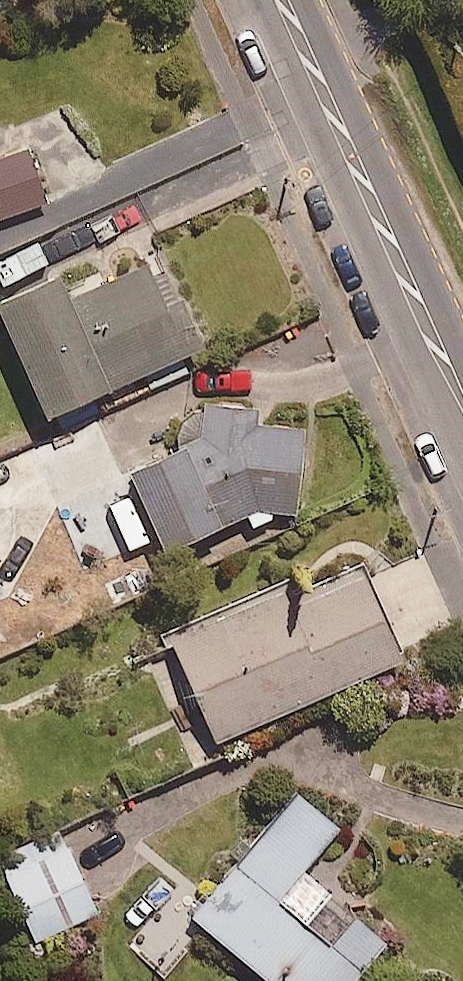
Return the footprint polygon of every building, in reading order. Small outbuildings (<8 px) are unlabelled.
[(46,198),(28,146),(0,156),(0,214),(46,198)] [(145,261),(65,295),(56,272),(0,296),(0,309),(43,411),(194,347),(174,298),(163,303),(145,261)] [(201,434),(130,466),(140,491),(136,493),(158,549),(245,515),(250,528),(276,517),(274,512),(296,512),(297,424),(250,424),(250,405),(201,404),(201,434)] [(401,655),(361,566),(296,595),(290,582),(170,636),(216,738),(401,655)] [(385,940),(301,869),(337,826),(295,791),(191,915),(255,969),(245,980),(351,980),(385,940)] [(62,832),(0,857),(0,859),(32,937),(95,911),(62,832)]
